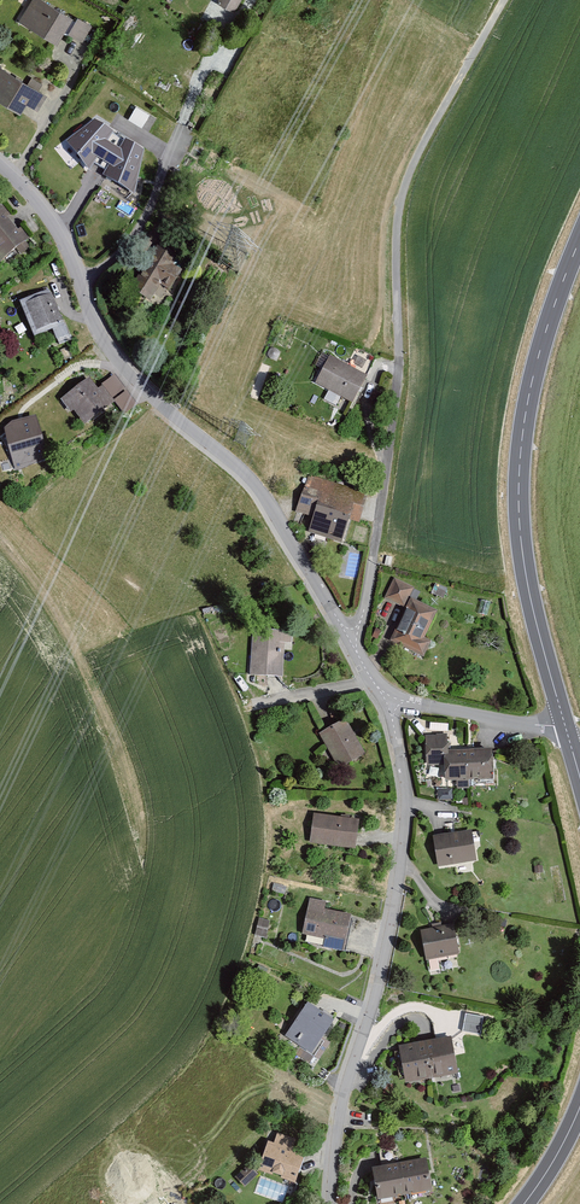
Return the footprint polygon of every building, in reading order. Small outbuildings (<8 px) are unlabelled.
[(45,0),(32,0),(20,21),(57,43),(73,16),(45,0)] [(235,11),(241,0),(218,0),(217,1),(235,11)] [(67,33),(82,42),(92,25),(77,16),(67,33)] [(1,66),(0,68),(0,100),(20,113),(26,103),(38,110),(47,94),(1,66)] [(137,105),(130,117),(143,125),(150,113),(137,105)] [(144,147),(94,119),(66,141),(89,170),(95,162),(106,169),(103,175),(135,194),(144,147)] [(0,204),(0,260),(30,237),(21,226),(18,229),(8,216),(10,214),(2,203),(0,204)] [(176,258),(153,245),(127,291),(151,304),(161,286),(172,292),(183,273),(171,266),(176,258)] [(52,293),(26,303),(37,331),(63,321),(52,293)] [(368,377),(329,355),(315,381),(355,402),(368,377)] [(102,384),(113,398),(125,388),(115,374),(102,384)] [(90,377),(61,398),(70,411),(73,408),(85,425),(111,407),(90,377)] [(114,399),(124,414),(137,404),(127,390),(114,399)] [(4,428),(15,470),(22,468),(31,464),(46,458),(35,415),(12,421),(4,428)] [(368,493),(307,475),(296,512),(313,517),(308,532),(342,542),(349,519),(359,522),(368,493)] [(385,596),(406,607),(411,597),(416,588),(394,578),(385,596)] [(438,611),(411,597),(406,607),(389,641),(423,658),(432,640),(425,637),(438,611)] [(291,628),(257,625),(252,679),(286,682),(291,628)] [(346,719),(320,733),(339,769),(365,754),(346,719)] [(447,735),(426,735),(427,767),(444,767),(444,781),(493,779),(492,748),(448,750),(447,735)] [(359,819),(314,813),(310,843),(356,849),(359,819)] [(472,829),(433,835),(437,866),(476,860),(472,829)] [(272,891),(285,894),(287,886),(274,883),(272,891)] [(326,901),(310,898),(302,934),(324,939),(323,946),(345,951),(353,914),(325,908),(326,901)] [(453,924),(421,930),(427,960),(459,954),(453,924)] [(335,1022),(307,1003),(285,1036),(314,1055),(335,1022)] [(462,1031),(480,1034),(483,1017),(466,1014),(462,1031)] [(452,1039),(399,1048),(406,1083),(458,1073),(452,1039)] [(305,1153),(267,1141),(257,1170),(295,1183),(305,1153)] [(425,1159),(373,1169),(380,1203),(432,1194),(425,1159)] [(235,1177),(245,1187),(258,1173),(249,1164),(235,1177)] [(255,1190),(272,1196),(277,1183),(261,1177),(255,1190)]
